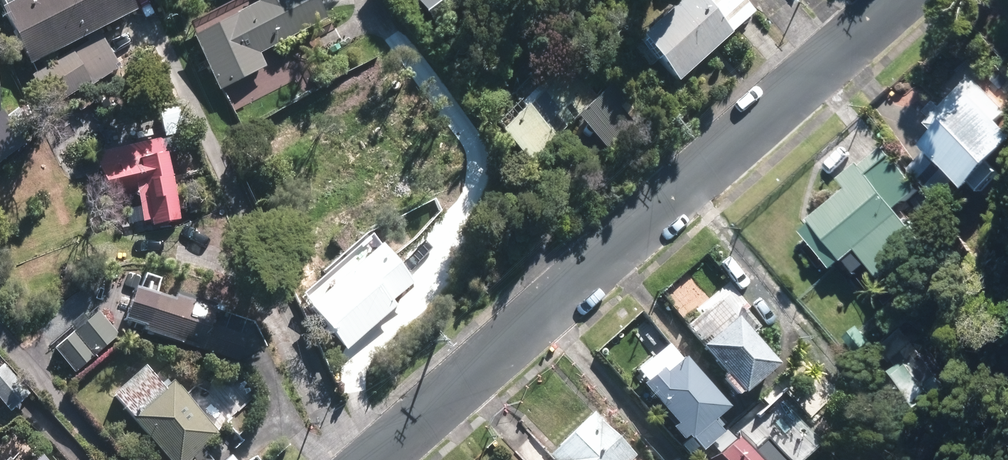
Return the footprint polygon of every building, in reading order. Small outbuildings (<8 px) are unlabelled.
[(24,62),(125,10),(119,0),(0,0),(0,16),(24,62)] [(189,39),(215,90),(261,65),(253,50),(318,16),(310,0),(252,0),(254,5),(189,39)] [(416,1),(431,19),(455,0),(418,0),(416,1)] [(638,39),(675,79),(749,12),(738,0),(680,0),(638,39)] [(74,45),(26,80),(54,118),(102,83),(74,45)] [(559,64),(494,133),(525,162),(591,93),(559,64)] [(958,180),(968,190),(1007,149),(1007,126),(1001,120),(1007,113),(1007,112),(973,79),(929,124),(938,133),(924,147),(928,151),(911,168),(941,197),(958,180)] [(611,83),(576,121),(600,141),(625,114),(632,120),(641,110),(611,83)] [(158,140),(90,155),(97,183),(131,175),(142,224),(175,217),(158,140)] [(870,170),(809,220),(839,256),(860,239),(884,268),(924,235),(870,170)] [(369,250),(306,308),(343,348),(388,306),(383,300),(401,284),(369,250)] [(246,323),(128,292),(119,325),(237,357),(246,323)] [(94,313),(54,349),(73,370),(113,333),(94,313)] [(733,321),(701,347),(739,393),(770,367),(733,321)] [(660,370),(639,388),(693,453),(715,435),(705,423),(723,408),(683,359),(664,375),(660,370)] [(0,368),(0,404),(6,410),(25,393),(1,367),(0,368)] [(137,369),(108,397),(130,420),(159,392),(137,369)] [(132,422),(168,459),(182,459),(211,432),(168,387),(132,422)] [(515,449),(526,459),(617,459),(628,450),(593,412),(549,453),(532,434),(515,449)] [(728,439),(705,458),(707,459),(746,459),(728,439)]
